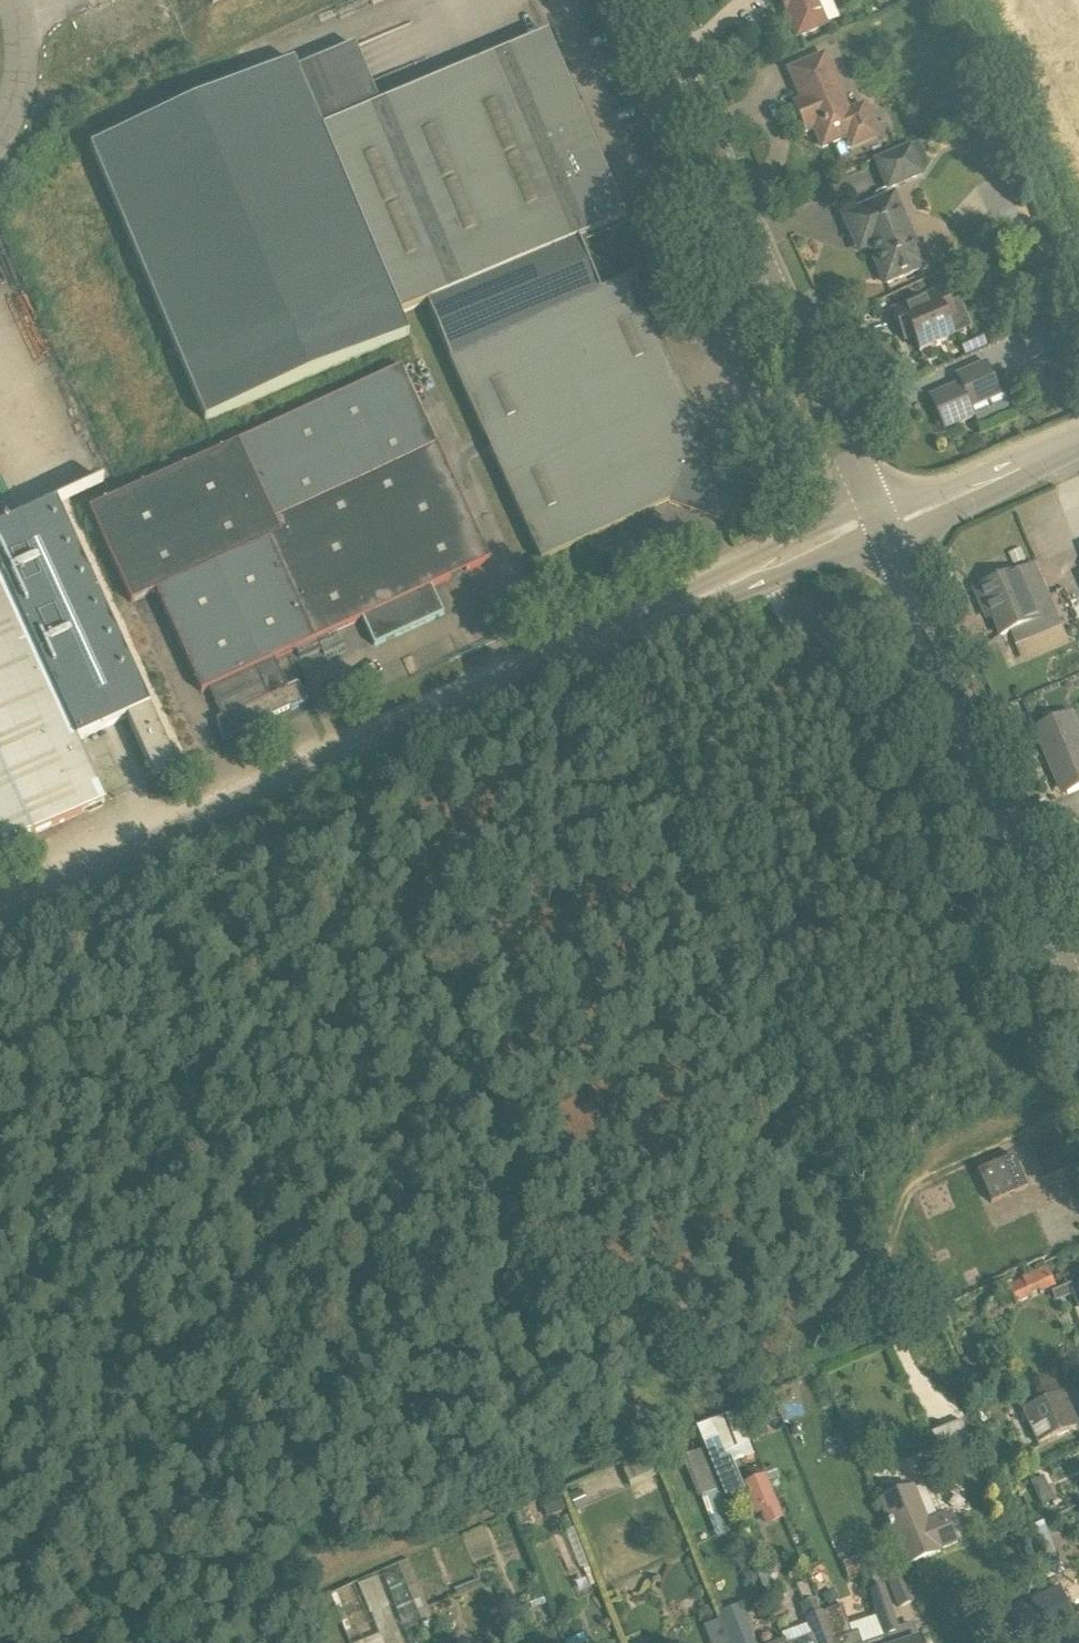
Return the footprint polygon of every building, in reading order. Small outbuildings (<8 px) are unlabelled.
[(797,37),(828,24),(818,0),(781,0),(797,37)] [(440,335),(590,267),(579,240),(626,220),(548,35),(380,105),(355,46),(298,70),(294,62),(91,148),(207,421),(409,335),(401,315),(427,304),(440,335)] [(814,128),(823,147),(847,137),(852,148),(879,136),(864,102),(850,109),(826,54),(789,70),(802,100),(794,104),(806,132),(814,128)] [(922,146),(911,150),(918,166),(929,161),(922,146)] [(910,148),(878,162),(889,188),(921,173),(910,148)] [(894,195),(845,217),(854,238),(864,233),(886,283),(924,266),(894,195)] [(590,267),(440,335),(451,360),(450,360),(541,561),(668,503),(716,521),(725,517),(741,475),(737,467),(690,450),(699,424),(658,332),(632,322),(641,297),(633,277),(600,291),(590,267)] [(962,299),(950,304),(943,289),(892,311),(901,332),(910,328),(920,351),(974,327),(962,299)] [(987,362),(956,376),(960,384),(930,397),(944,431),(976,417),(972,409),(1002,396),(987,362)] [(218,728),(224,741),(242,733),(241,731),(291,708),(292,710),(309,702),(303,689),(301,690),(298,683),(288,688),(275,660),(363,619),(375,646),(444,614),(432,588),(490,561),(401,368),(88,508),(132,603),(156,592),(202,693),(210,689),(223,718),(217,720),(220,726),(218,728)] [(105,803),(77,742),(128,719),(155,778),(178,768),(56,503),(0,528),(0,851),(105,803)] [(1027,560),(1022,549),(1010,554),(1015,565),(1027,560)] [(1050,595),(1036,565),(976,590),(985,608),(990,606),(1002,636),(1012,632),(1017,644),(1062,625),(1050,595)] [(792,612),(777,618),(783,630),(797,624),(792,612)] [(1036,729),(1052,767),(1057,765),(1069,794),(1078,790),(1078,734),(1071,715),(1036,729)] [(1061,1136),(1031,1149),(1045,1181),(1075,1168),(1061,1136)] [(1013,1155),(978,1171),(991,1203),(1027,1188),(1013,1155)] [(1031,1297),(1030,1295),(1040,1290),(1041,1293),(1056,1286),(1047,1268),(1023,1279),(1006,1287),(1015,1305),(1031,1297)] [(1022,1410),(1037,1445),(1078,1426),(1078,1424),(1064,1391),(1022,1410)] [(737,1411),(708,1423),(721,1454),(750,1442),(737,1411)] [(746,1424),(753,1440),(769,1434),(762,1418),(746,1424)] [(952,1433),(963,1429),(961,1423),(934,1431),(939,1447),(955,1442),(952,1433)] [(967,1439),(937,1451),(946,1468),(976,1456),(967,1439)] [(682,1460),(698,1499),(720,1490),(704,1451),(682,1460)] [(631,1487),(658,1477),(650,1459),(624,1470),(631,1487)] [(775,1467),(765,1470),(769,1481),(779,1477),(775,1467)] [(759,1468),(745,1473),(749,1482),(762,1477),(759,1468)] [(1005,1475),(1009,1486),(1019,1482),(1014,1471),(1005,1475)] [(749,1482),(742,1485),(755,1517),(762,1514),(766,1526),(784,1519),(766,1475),(762,1477),(749,1482)] [(945,1513),(937,1516),(928,1520),(916,1490),(914,1486),(896,1494),(880,1501),(896,1535),(894,1536),(907,1567),(941,1553),(940,1551),(958,1543),(945,1513)] [(576,1511),(588,1505),(581,1490),(569,1496),(576,1511)] [(1038,1499),(1042,1507),(1055,1501),(1051,1492),(1038,1499)] [(566,1511),(560,1497),(542,1504),(548,1519),(566,1511)] [(1041,1523),(1026,1529),(1041,1564),(1055,1557),(1041,1523)] [(855,1558),(843,1563),(849,1579),(861,1574),(855,1558)] [(903,1578),(890,1584),(900,1608),(914,1602),(903,1578)] [(899,1630),(885,1585),(869,1590),(885,1638),(886,1642),(918,1642),(912,1626),(899,1630)] [(1060,1588),(1011,1610),(1020,1631),(1032,1625),(1037,1638),(1069,1622),(1061,1604),(1066,1602),(1060,1588)] [(366,1601),(382,1642),(404,1642),(385,1594),(366,1601)] [(826,1613),(822,1614),(817,1599),(801,1605),(814,1642),(836,1642),(826,1613)] [(785,1614),(779,1600),(769,1605),(775,1618),(785,1614)] [(740,1604),(720,1612),(733,1642),(756,1642),(740,1604)] [(826,1613),(836,1642),(861,1642),(858,1632),(852,1634),(843,1606),(826,1613)]
